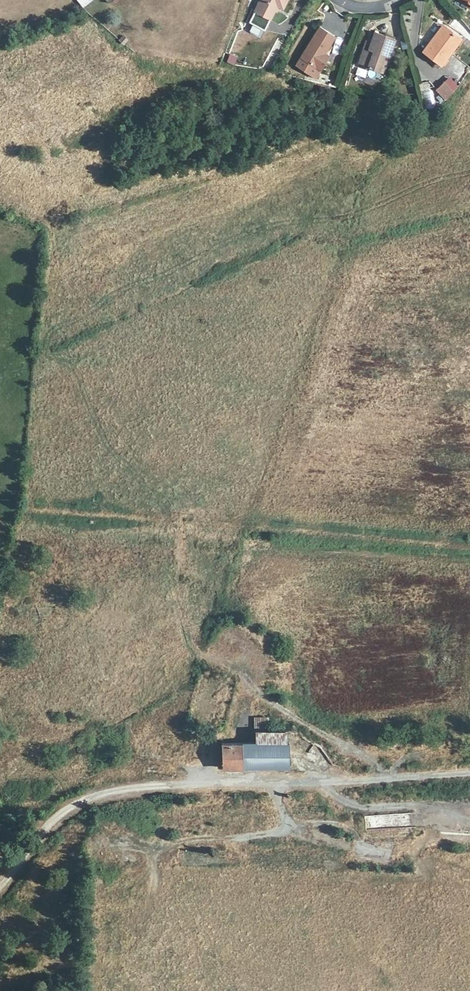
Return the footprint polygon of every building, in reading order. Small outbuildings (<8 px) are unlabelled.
[(255,11),(269,18),(276,4),(282,7),(286,0),(261,0),(255,11)] [(466,11),(455,5),(453,7),(464,14),(466,11)] [(446,26),(443,24),(433,39),(436,41),(446,26)] [(461,38),(446,26),(436,41),(433,39),(423,52),(432,59),(441,65),(461,38)] [(335,36),(320,27),(301,57),(320,69),(326,59),(322,57),(325,53),(335,36)] [(394,39),(375,32),(371,43),(368,52),(363,50),(358,63),(378,70),(383,55),(388,57),(394,39)] [(371,43),(366,42),(363,50),(368,52),(371,43)] [(235,66),(238,57),(230,54),(227,63),(235,66)] [(388,57),(383,55),(378,70),(383,72),(388,57)] [(441,65),(432,59),(429,63),(439,69),(441,65)] [(356,75),(366,78),(369,70),(359,67),(356,75)] [(457,86),(449,78),(442,86),(450,94),(457,86)] [(285,742),(284,732),(252,732),(252,743),(285,742)] [(147,746),(157,749),(159,742),(149,739),(147,746)] [(252,743),(220,743),(221,769),(287,768),(287,742),(285,742),(252,743)] [(200,819),(200,811),(188,810),(188,818),(200,819)] [(268,825),(270,814),(260,812),(258,823),(268,825)] [(250,827),(253,815),(246,813),(242,825),(250,827)] [(410,813),(364,815),(366,838),(412,835),(410,813)] [(409,868),(413,861),(400,854),(396,861),(409,868)]
